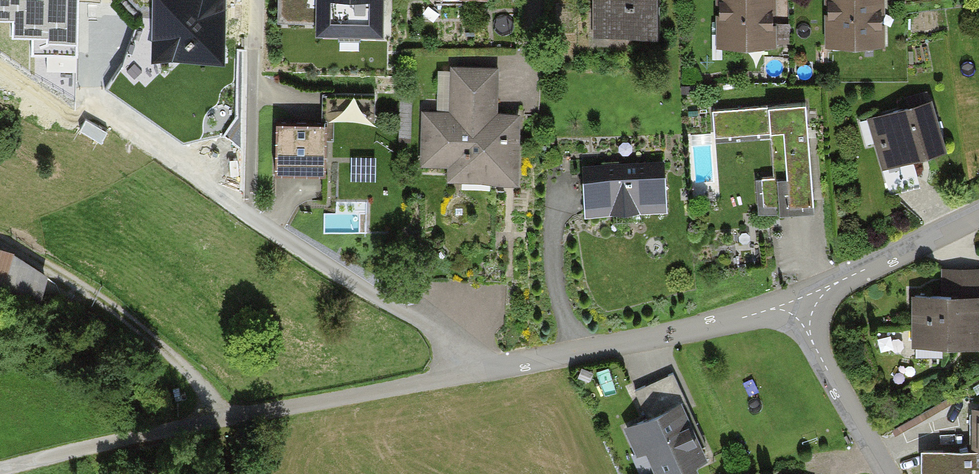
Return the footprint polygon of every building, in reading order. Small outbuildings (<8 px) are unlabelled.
[(152,52),(226,53),(226,0),(152,0),(152,52)] [(281,21),(326,21),(327,0),(281,0),(281,21)] [(595,34),(659,32),(658,0),(594,0),(595,34)] [(718,41),(775,42),(775,0),(719,0),(718,41)] [(827,41),(885,41),(885,0),(827,0),(827,41)] [(449,113),(423,112),(422,165),(447,165),(447,182),(516,183),(517,112),(498,112),(498,66),(450,65),(449,113)] [(325,124),(278,123),(277,172),(325,172),(326,139),(333,139),(333,119),(376,119),(376,96),(325,96),(325,124)] [(931,97),(870,113),(884,165),(946,148),(931,97)] [(805,101),(714,108),(717,141),(770,137),(773,175),(755,176),(758,213),(814,208),(805,101)] [(664,170),(582,175),(585,214),(666,210),(664,170)] [(0,250),(0,290),(39,302),(47,276),(7,253),(0,250)] [(914,292),(913,343),(978,345),(978,269),(942,270),(940,293),(914,292)] [(623,425),(635,456),(643,452),(652,473),(679,473),(712,460),(676,371),(634,389),(645,416),(623,425)] [(973,461),(973,451),(921,452),(921,473),(978,473),(978,461),(973,461)]
